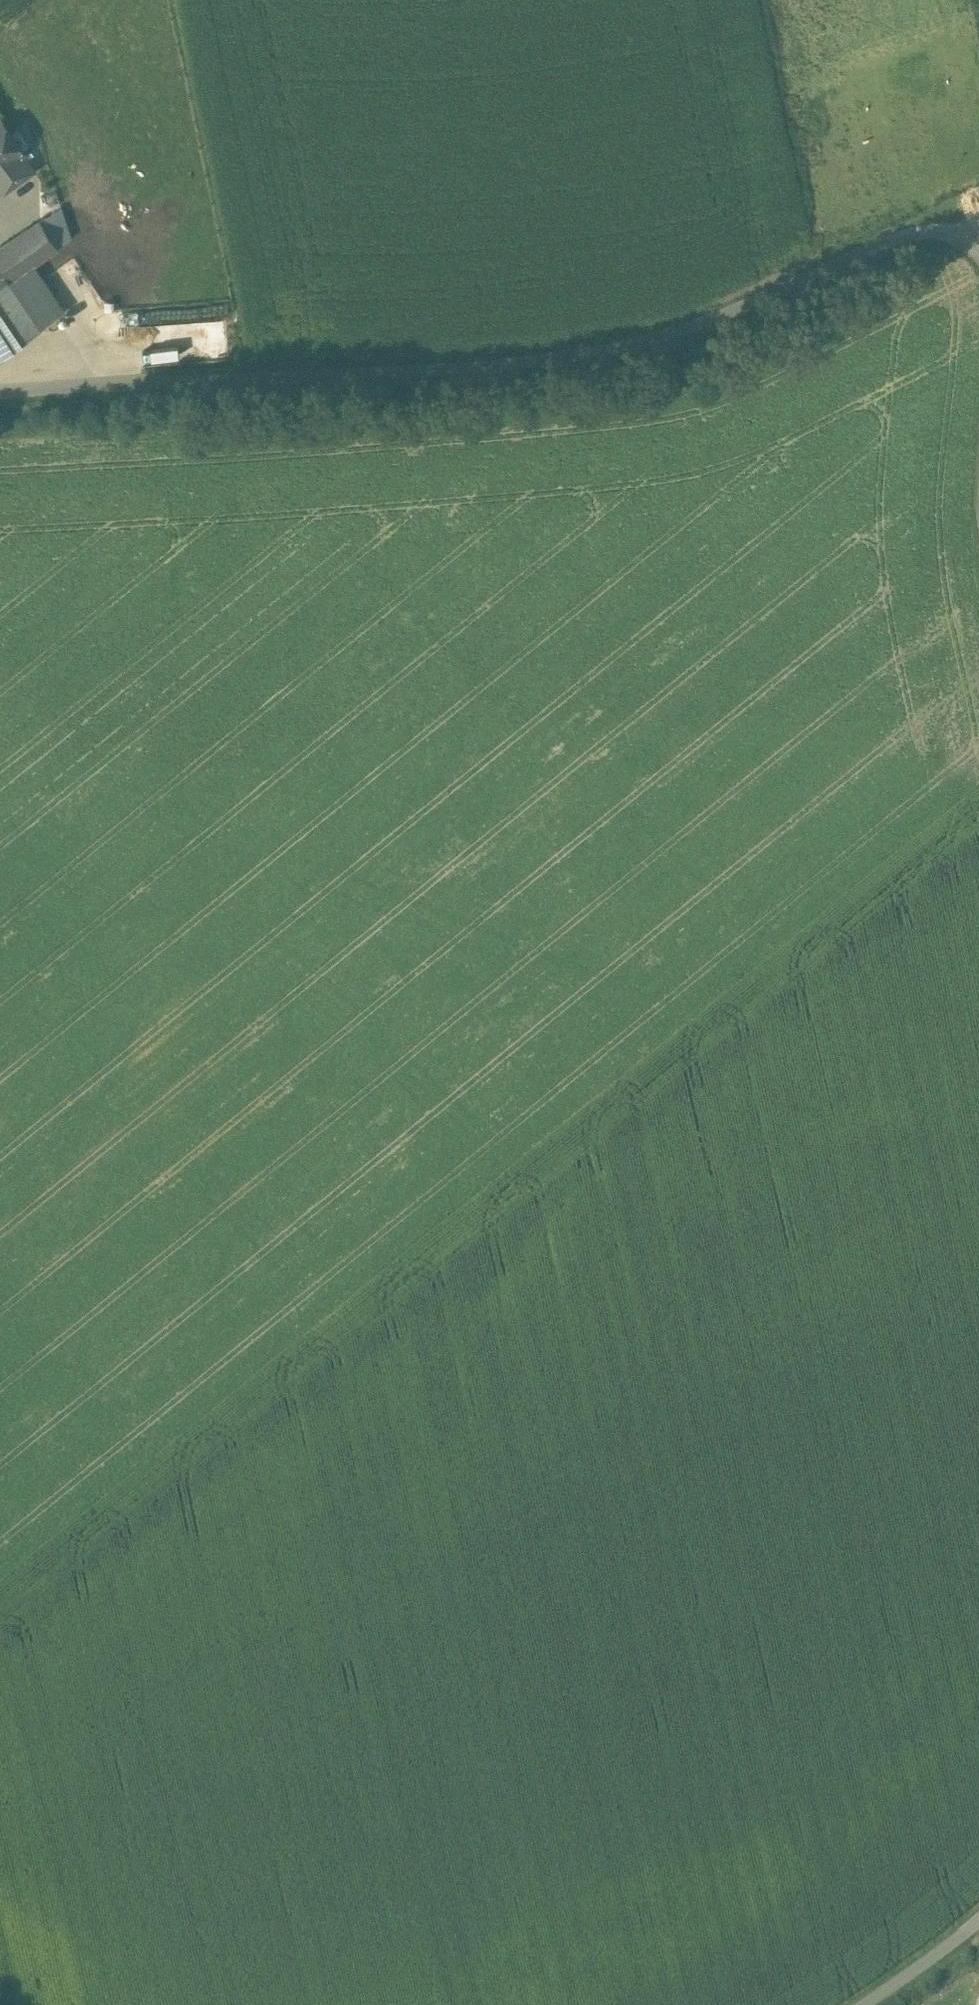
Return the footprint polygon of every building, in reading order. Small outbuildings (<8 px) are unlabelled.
[(14,169),(19,175),(33,165),(21,149),(23,148),(21,147),(28,142),(17,126),(10,131),(0,116),(0,179),(14,169)] [(0,245),(0,265),(8,278),(58,245),(40,218),(0,245)] [(0,265),(0,351),(40,324),(8,278),(0,265)]
